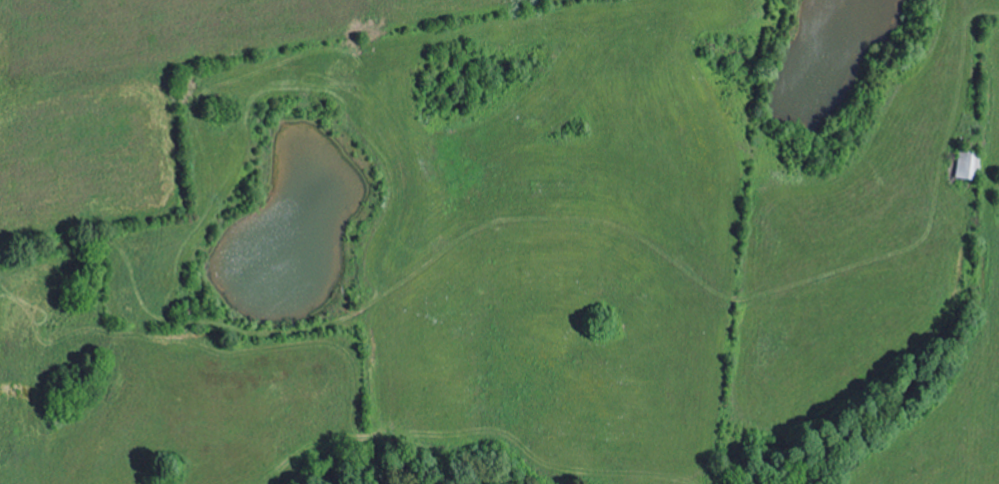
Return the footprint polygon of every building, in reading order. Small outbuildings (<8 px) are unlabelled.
[(971,179),(971,169),(979,169),(980,152),(955,151),(953,178),(971,179)]
